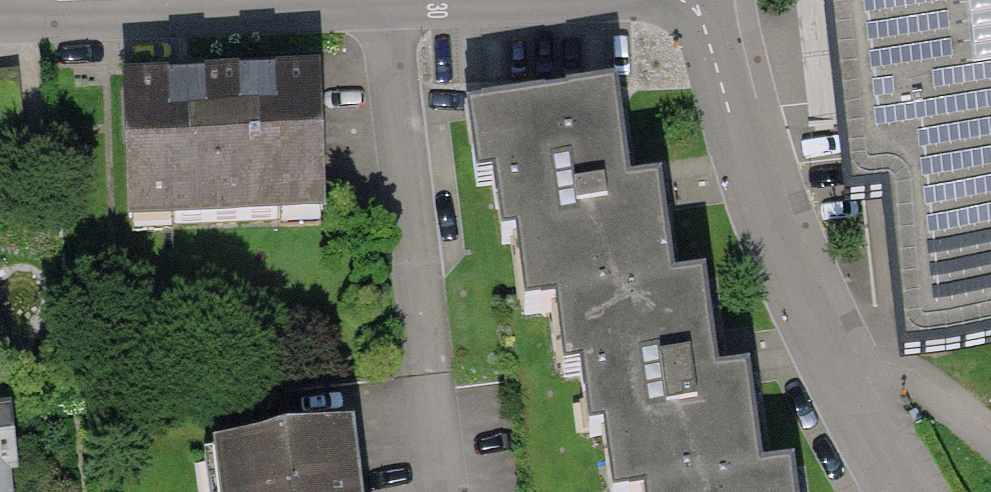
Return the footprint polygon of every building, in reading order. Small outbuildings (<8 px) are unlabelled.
[(843,200),(883,196),(898,362),(990,354),(990,0),(823,0),(843,200)] [(318,79),(123,88),(129,233),(325,225),(318,79)] [(554,309),(563,376),(580,374),(588,438),(602,436),(609,491),(789,491),(787,480),(755,484),(742,386),(714,390),(711,372),(701,290),(666,295),(653,196),(622,200),(619,180),(609,100),(468,118),(476,181),(494,179),(502,243),(517,241),(527,313),(554,309)] [(216,491),(354,491),(348,440),(212,458),(216,491)]
